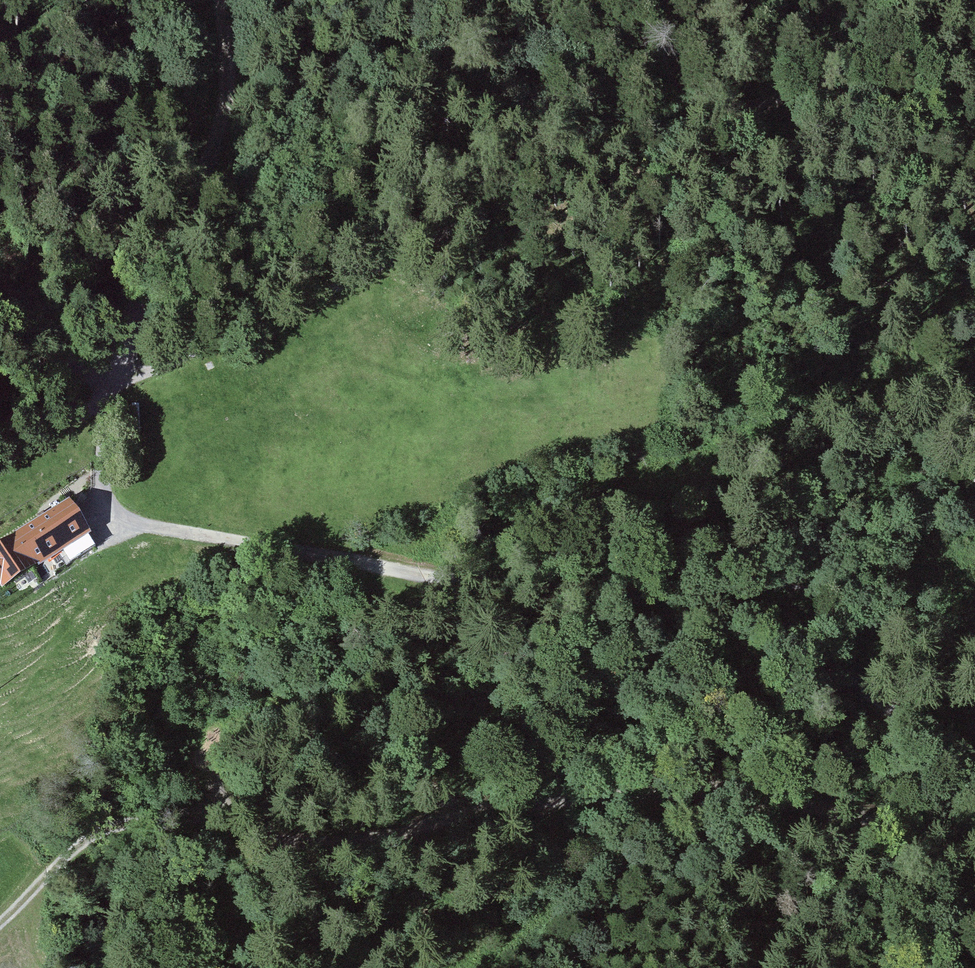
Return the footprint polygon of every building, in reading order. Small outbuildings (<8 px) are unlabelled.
[(59,498),(0,534),(0,583),(81,534),(59,498)]
